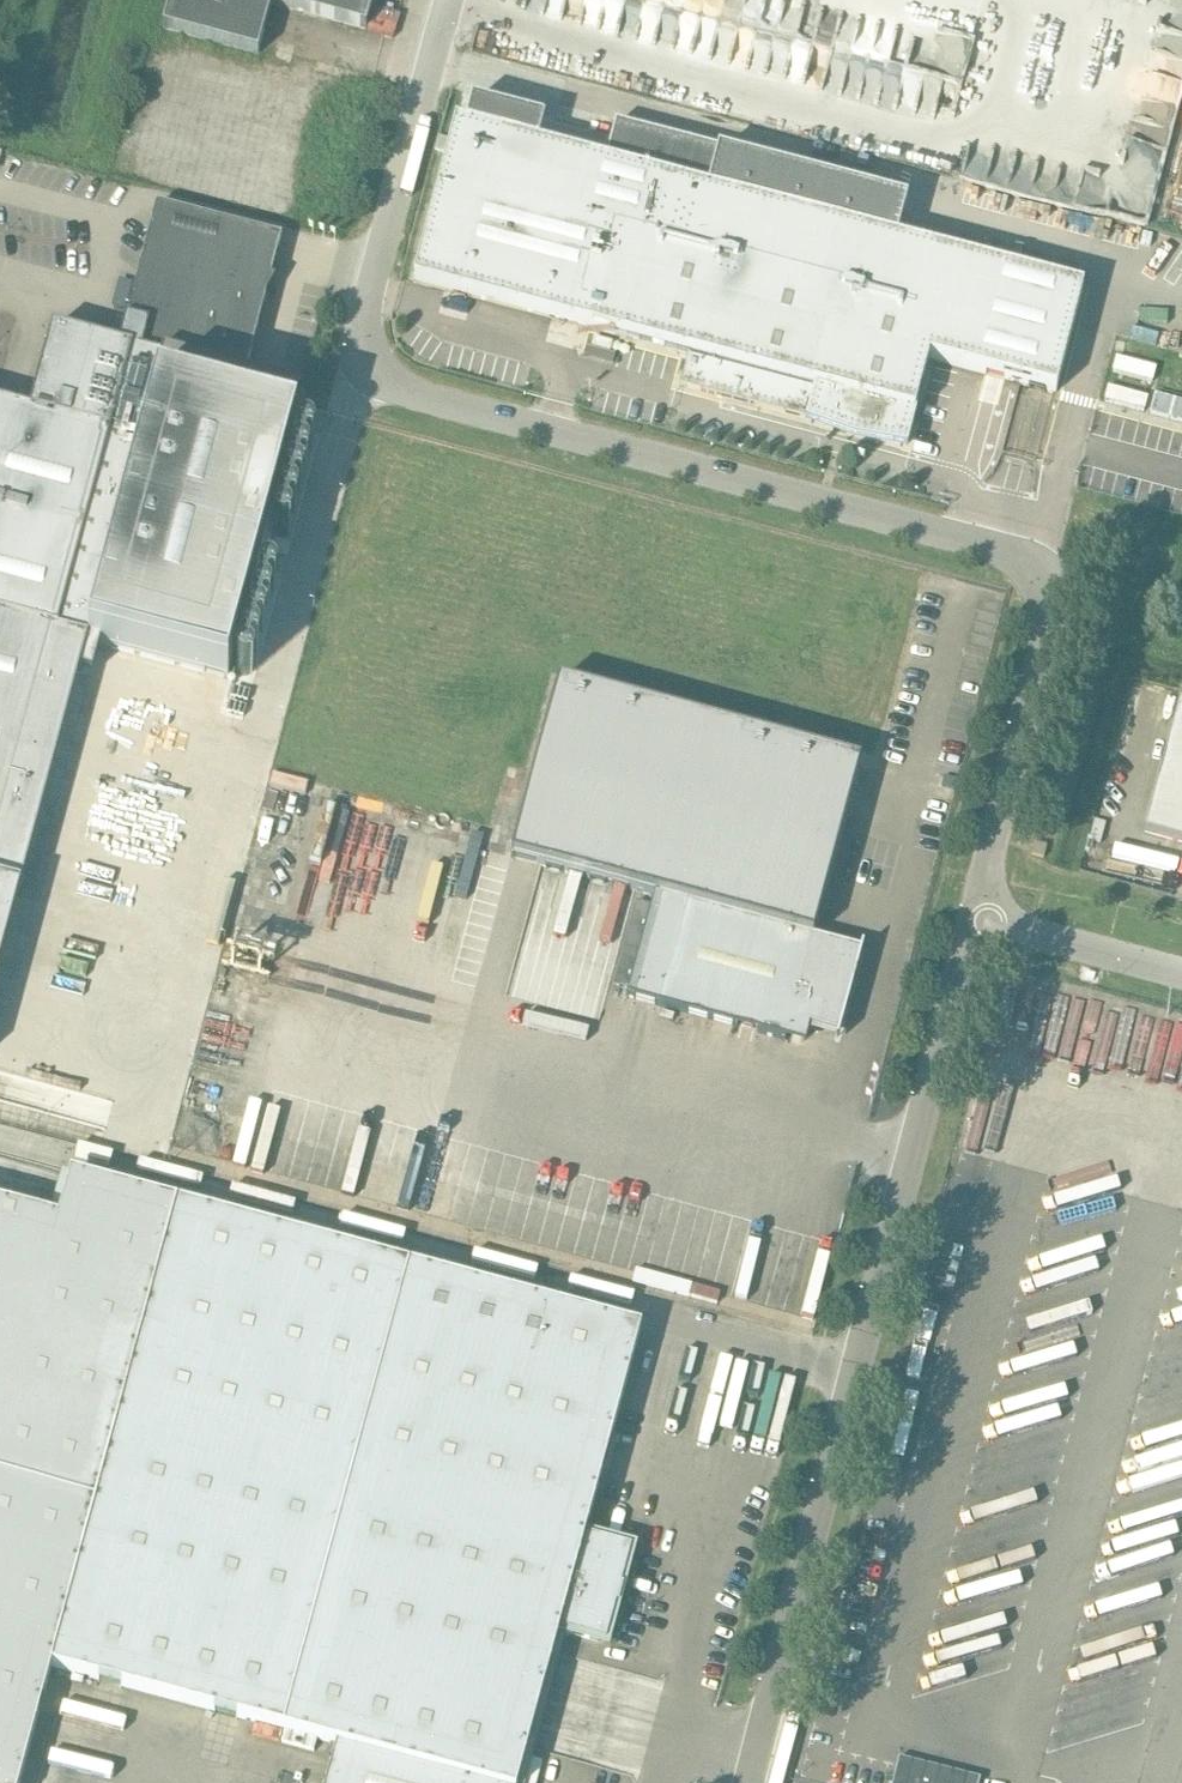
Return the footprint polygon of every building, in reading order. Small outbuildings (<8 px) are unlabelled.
[(163,28),(235,48),(258,54),(272,4),(258,0),(171,0),(163,28)] [(272,4),(366,29),(374,0),(273,0),(272,4)] [(1169,26),(1181,29),(1181,0),(1174,0),(1169,26)] [(1150,28),(1162,28),(1161,3),(1149,3),(1150,28)] [(456,123),(414,281),(689,354),(681,385),(806,419),(806,422),(855,439),(907,449),(917,412),(915,411),(929,359),(1056,392),(1084,289),(889,237),(899,199),(615,124),(605,162),(456,123)] [(282,238),(258,232),(157,205),(139,275),(264,308),(266,297),(276,281),(271,278),(282,238)] [(122,339),(120,344),(164,356),(222,371),(245,377),(247,371),(264,308),(139,275),(126,321),(122,339)] [(80,671),(93,675),(101,645),(228,679),(262,552),(296,424),(293,423),(301,392),(245,377),(222,371),(164,356),(120,344),(120,346),(67,332),(52,328),(30,411),(0,403),(0,968),(80,671)] [(1108,387),(1104,401),(1145,411),(1148,397),(1108,387)] [(1149,414),(1181,423),(1181,402),(1154,394),(1149,412),(1149,414)] [(530,785),(511,857),(654,896),(633,974),(627,997),(786,1040),(787,1033),(793,1034),(793,1039),(796,1042),(800,1043),(804,1042),(806,1038),(807,1038),(810,1027),(818,1030),(839,1035),(862,951),(813,937),(839,845),(860,764),(558,682),(530,785)] [(1181,693),(1145,831),(1181,841),(1181,693)] [(1047,846),(1035,843),(1032,855),(1044,858),(1047,846)] [(52,1667),(336,1745),(326,1782),(519,1782),(560,1632),(598,1642),(608,1637),(630,1557),(624,1547),(585,1537),(641,1329),(618,1323),(71,1175),(59,1221),(0,1205),(0,1782),(20,1782),(52,1667)] [(892,1782),(979,1782),(981,1778),(899,1757),(892,1782)]
